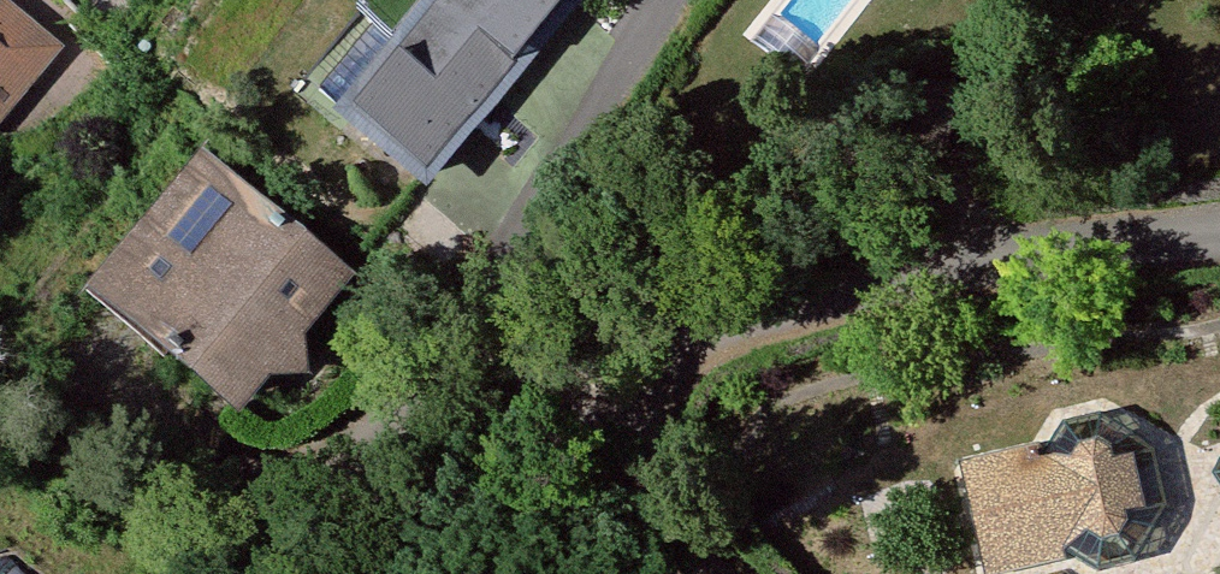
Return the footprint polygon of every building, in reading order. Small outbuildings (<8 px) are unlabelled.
[(400,192),(541,24),(512,0),(384,0),(351,39),(296,106),(400,192)] [(337,26),(351,39),(384,0),(359,0),(337,26)] [(32,65),(0,38),(0,103),(32,65)] [(310,298),(181,189),(82,309),(209,416),(234,386),(266,385),(263,354),(310,298)] [(1131,390),(1066,409),(1043,453),(1079,571),(1084,573),(1219,573),(1219,437),(1131,390)]
